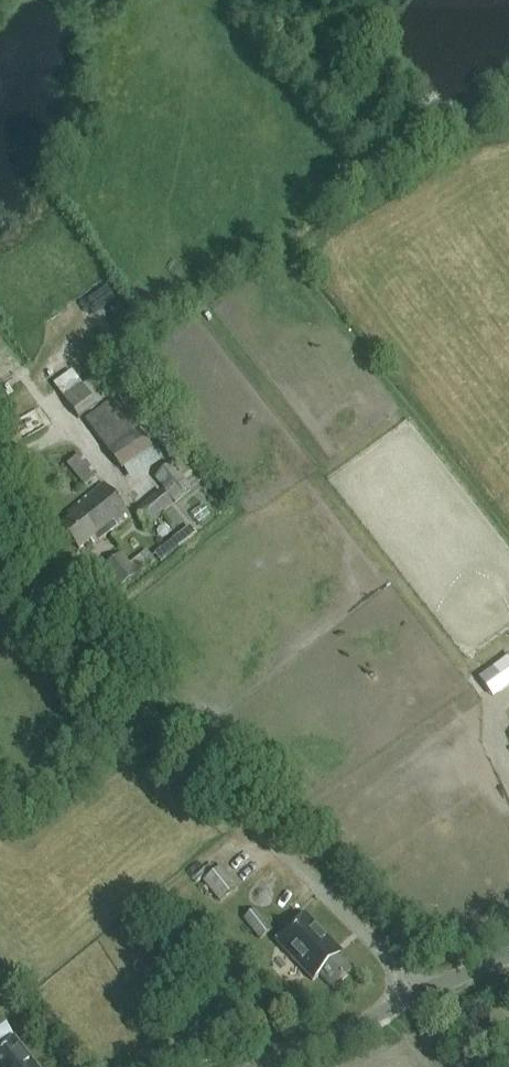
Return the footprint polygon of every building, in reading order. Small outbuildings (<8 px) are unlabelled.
[(111,394),(97,375),(82,386),(73,373),(55,387),(78,420),(97,406),(96,405),(111,394)] [(114,398),(85,420),(132,484),(162,462),(114,398)] [(173,503),(200,482),(205,479),(165,426),(153,436),(174,463),(154,478),(173,503)] [(85,486),(97,475),(78,454),(66,465),(85,486)] [(97,543),(128,517),(101,484),(67,512),(71,518),(60,527),(80,551),(94,540),(97,543)] [(161,490),(132,513),(144,528),(172,505),(161,490)] [(164,555),(196,536),(190,527),(158,545),(164,555)] [(102,568),(119,589),(156,561),(147,550),(130,563),(122,553),(102,568)] [(495,671),(480,681),(490,696),(505,685),(495,671)] [(238,886),(222,866),(202,882),(219,902),(238,886)] [(273,930),(256,909),(243,920),(259,941),(273,930)] [(309,917),(280,945),(315,979),(322,972),(336,986),(355,967),(339,951),(341,949),(309,917)] [(35,1063),(32,1065),(0,1023),(0,1066),(38,1066),(35,1063)]
